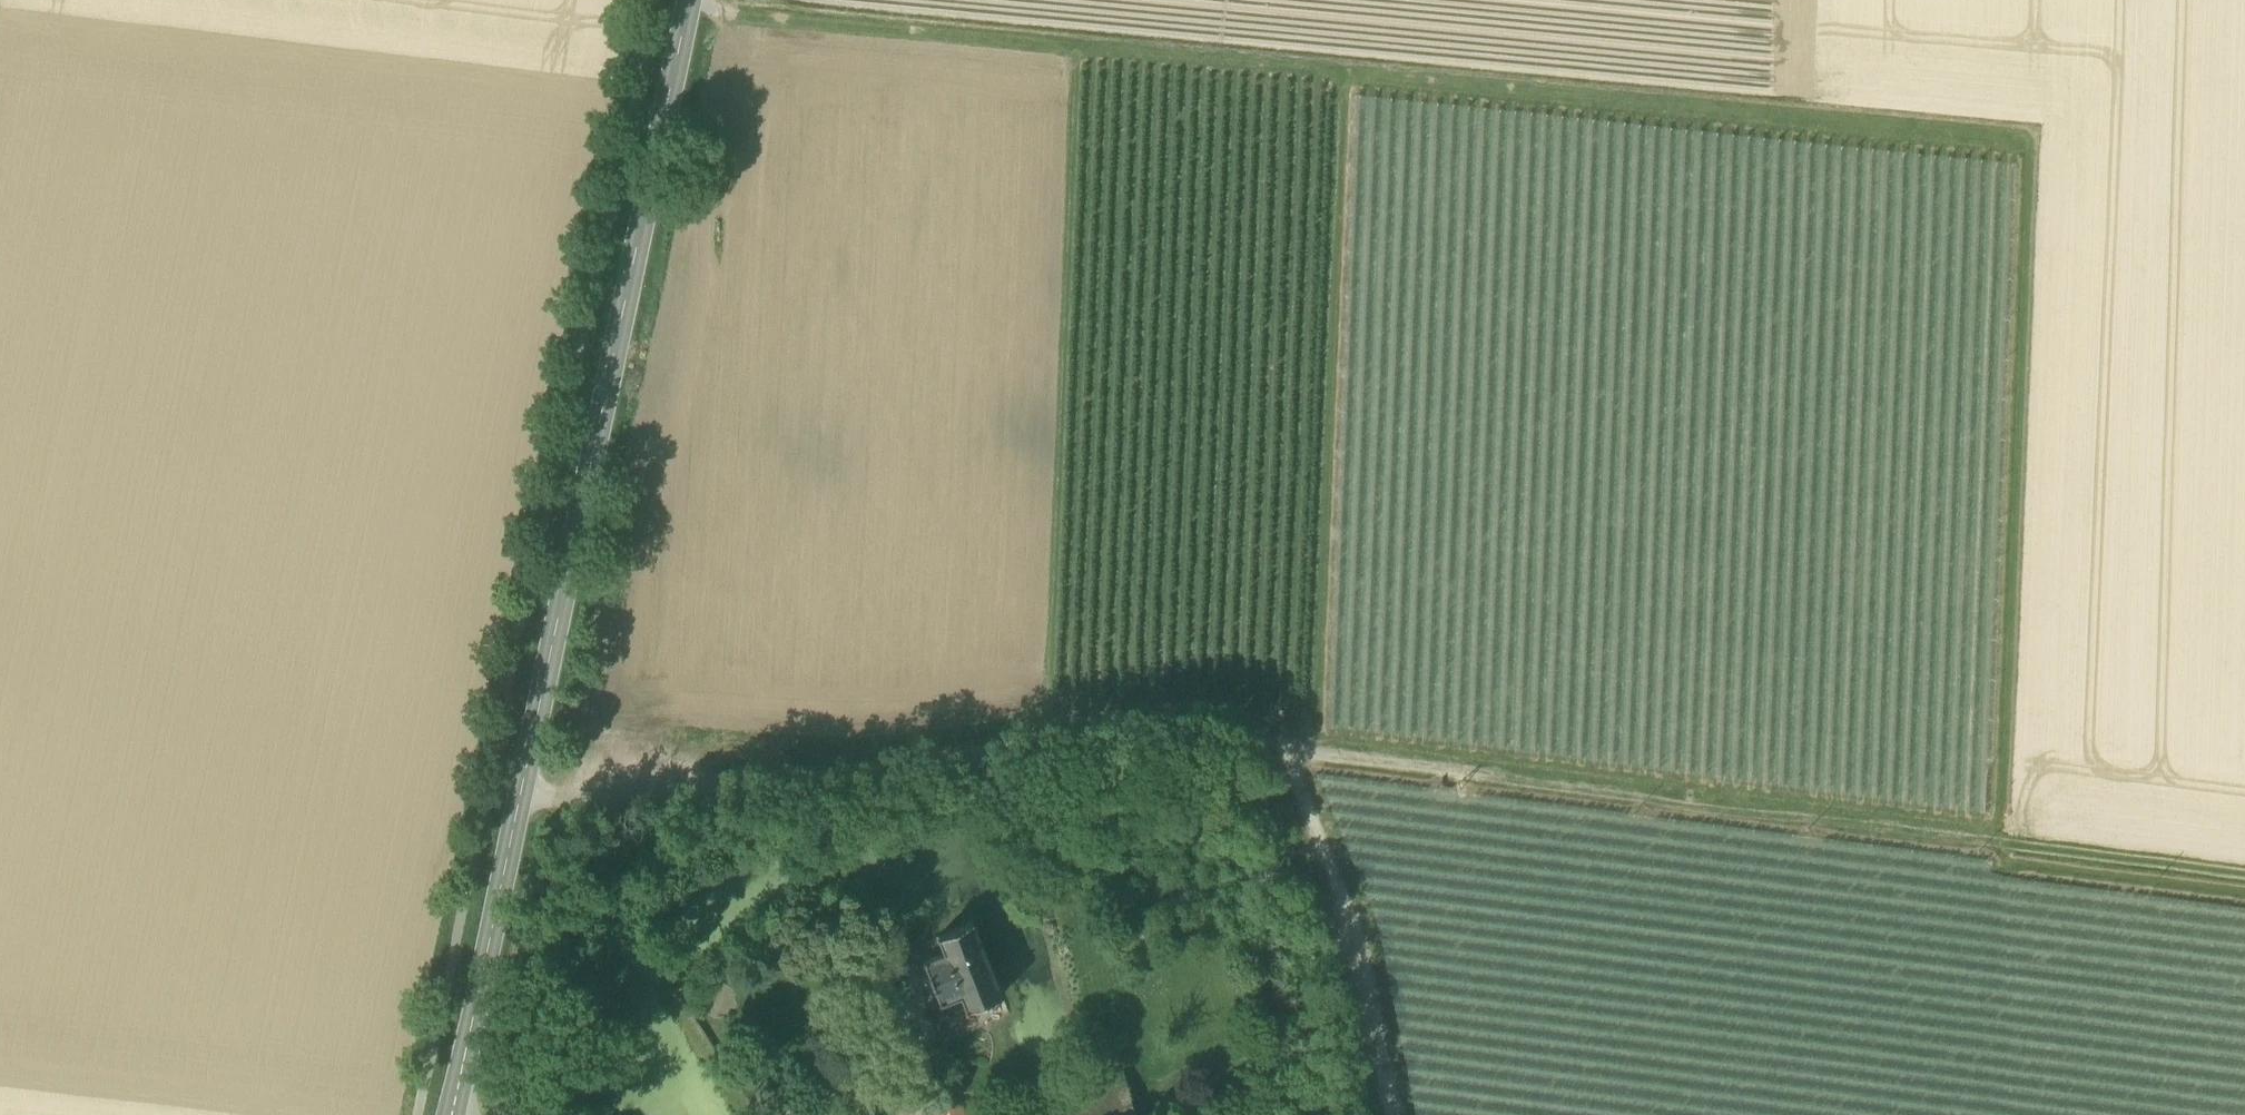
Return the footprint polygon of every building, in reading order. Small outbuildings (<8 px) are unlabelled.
[(961,995),(967,1011),(1002,997),(972,922),(938,938),(944,953),(923,962),(940,1004),(961,995)] [(913,1038),(924,1042),(933,1034),(930,1022),(920,1018),(912,1025),(910,1026),(913,1038)]
